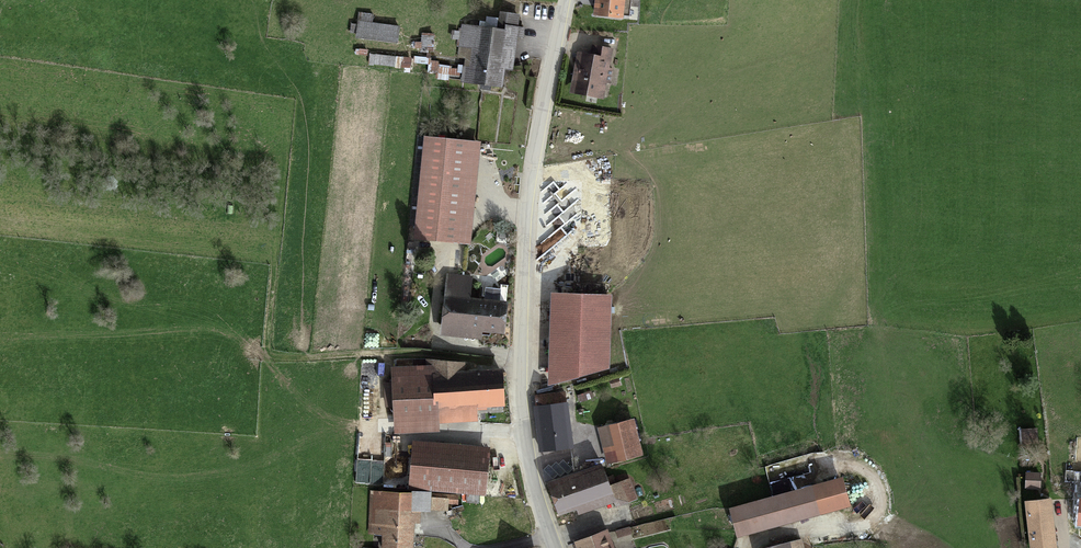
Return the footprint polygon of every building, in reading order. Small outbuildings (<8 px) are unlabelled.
[(374,13),(357,12),(354,41),(402,46),(404,24),(373,21),(374,13)] [(529,27),(468,17),(462,58),(468,59),(464,85),(508,92),(512,69),(522,70),(529,27)] [(617,46),(600,43),(598,54),(580,50),(573,90),(609,96),(617,46)] [(485,141),(427,135),(417,237),(476,243),(485,141)] [(475,274),(446,271),(441,335),(487,339),(488,331),(508,332),(510,302),(473,299),(475,274)] [(614,291),(554,289),(554,384),(614,366),(614,291)] [(431,364),(396,365),(399,430),(444,428),(444,419),(478,418),(477,405),(511,403),(509,366),(467,367),(467,357),(431,358),(431,364)] [(571,398),(535,403),(540,449),(577,445),(571,398)] [(634,416),(599,427),(610,462),(645,451),(634,416)] [(495,445),(417,437),(412,487),(490,496),(495,445)] [(607,462),(555,480),(565,510),(617,492),(607,462)] [(1043,470),(1025,469),(1024,486),(1042,487),(1043,470)] [(847,474),(732,504),(741,537),(856,508),(847,474)] [(369,487),(368,534),(384,534),(384,547),(412,547),(412,487),(369,487)] [(1027,499),(1033,547),(1044,547),(1060,546),(1054,496),(1027,499)] [(577,540),(580,547),(620,547),(613,527),(577,540)] [(757,547),(806,547),(803,536),(757,547)]
